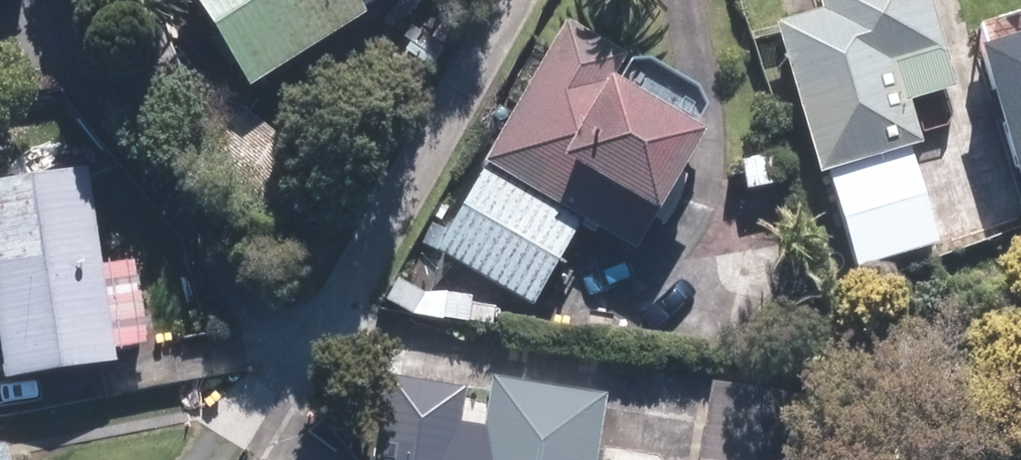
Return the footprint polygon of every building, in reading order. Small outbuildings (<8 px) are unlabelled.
[(225,91),(329,27),(320,13),(341,0),(168,0),(225,91)] [(769,35),(809,172),(901,145),(891,110),(935,98),(907,0),(829,0),(834,17),(769,35)] [(984,44),(1020,161),(1020,33),(984,44)] [(563,49),(437,252),(527,308),(576,229),(626,260),(688,160),(592,100),(607,76),(563,49)] [(903,167),(830,188),(853,268),(927,247),(903,167)] [(0,195),(0,369),(3,385),(102,368),(71,183),(0,195)] [(604,396),(489,376),(481,422),(461,419),(465,396),(388,383),(374,459),(593,459),(604,396)] [(706,391),(694,459),(783,459),(793,406),(706,391)]
